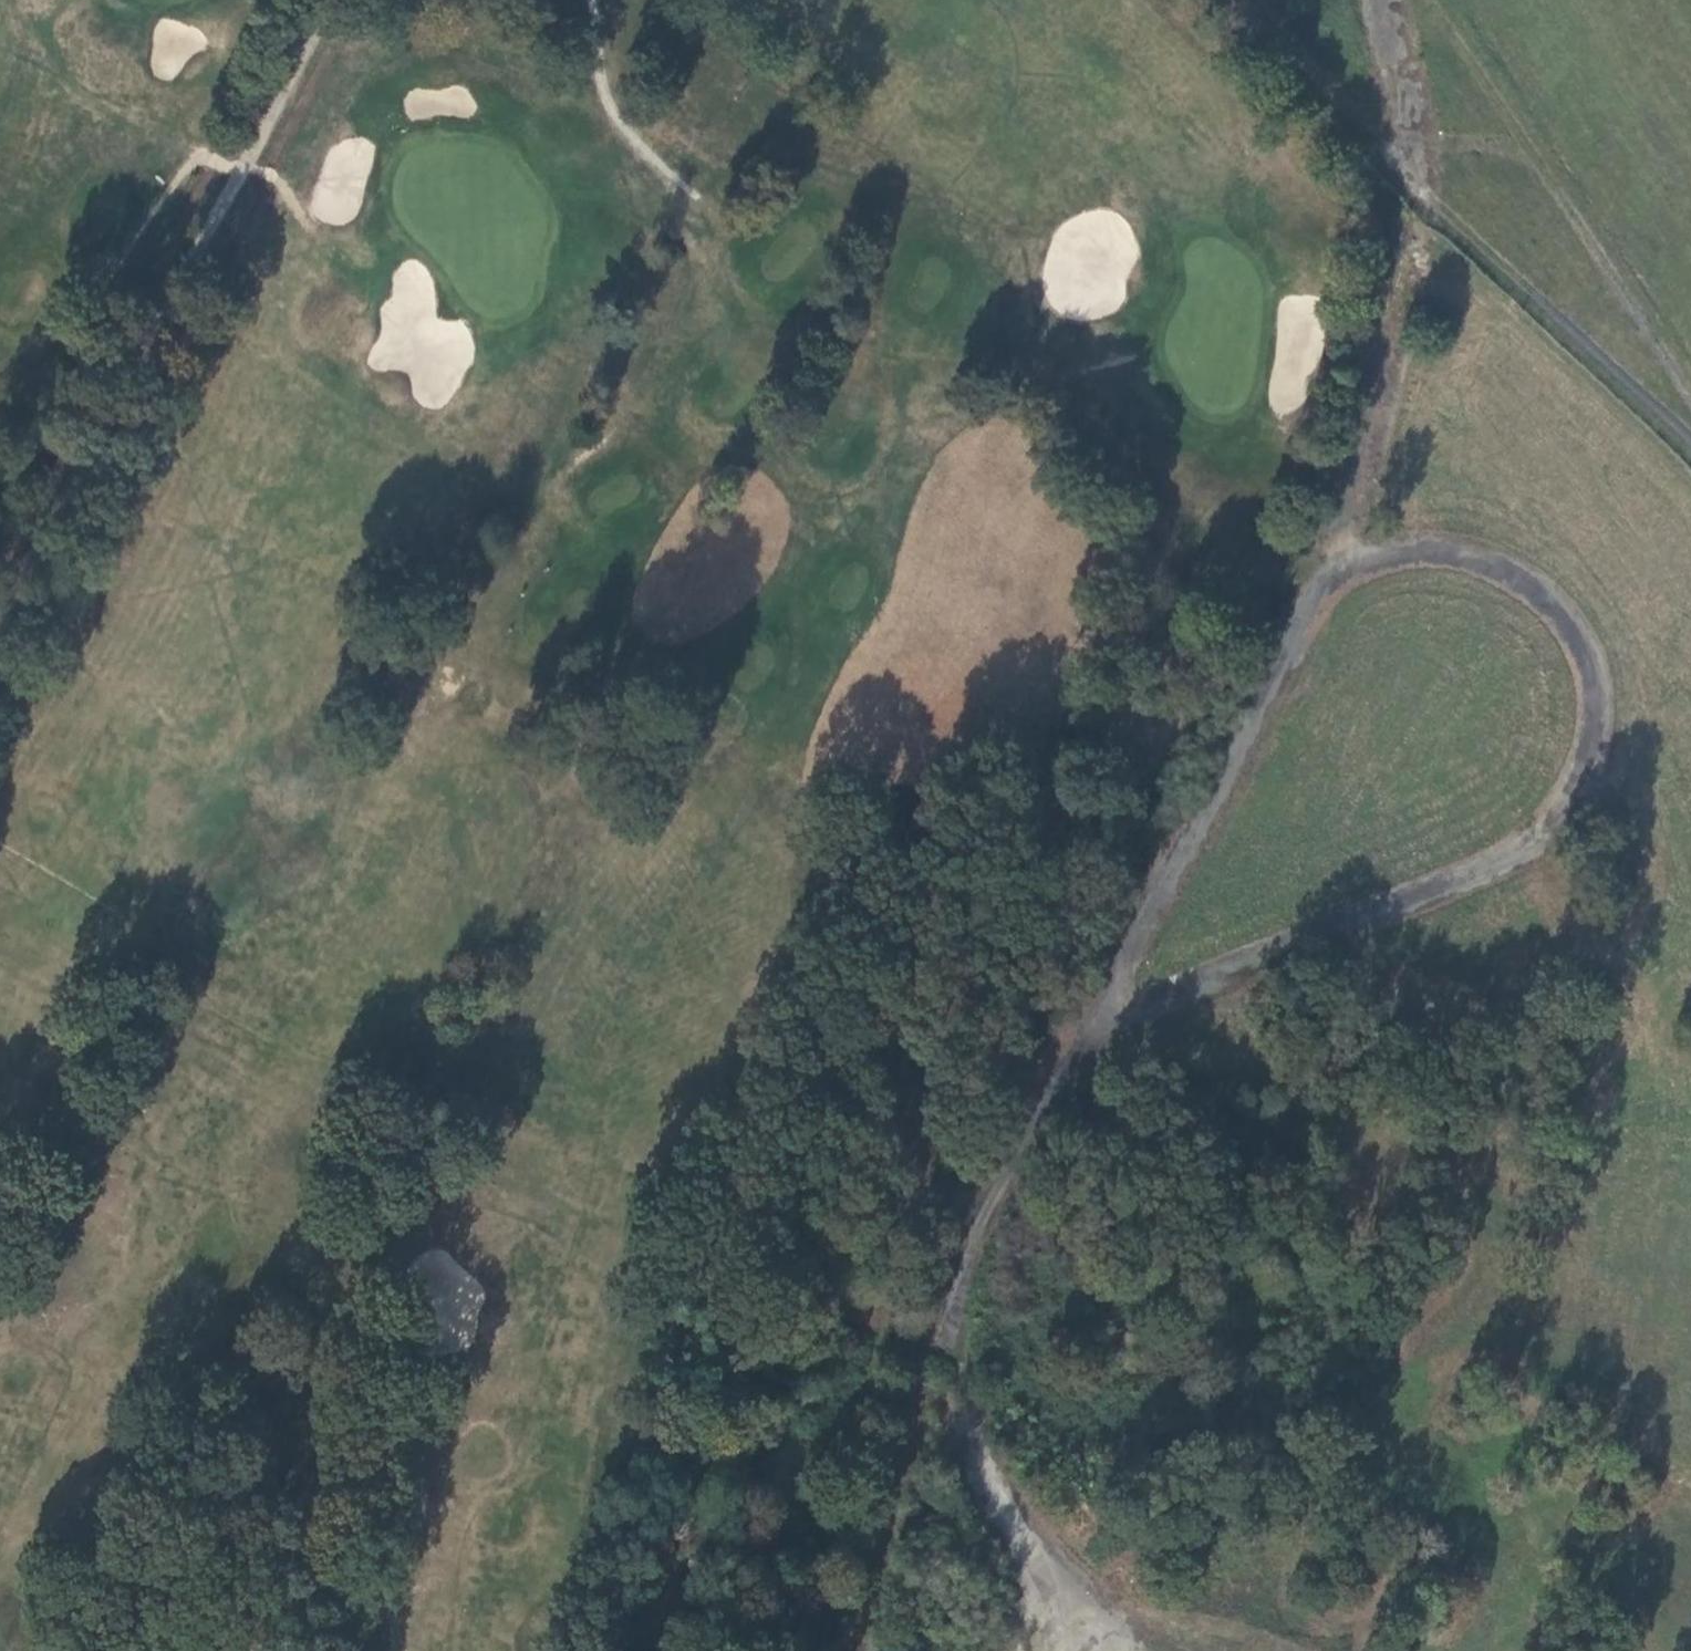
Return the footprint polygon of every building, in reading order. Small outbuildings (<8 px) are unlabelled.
[(389,1298),(459,1346),(496,1292),(427,1244),(389,1298)]
